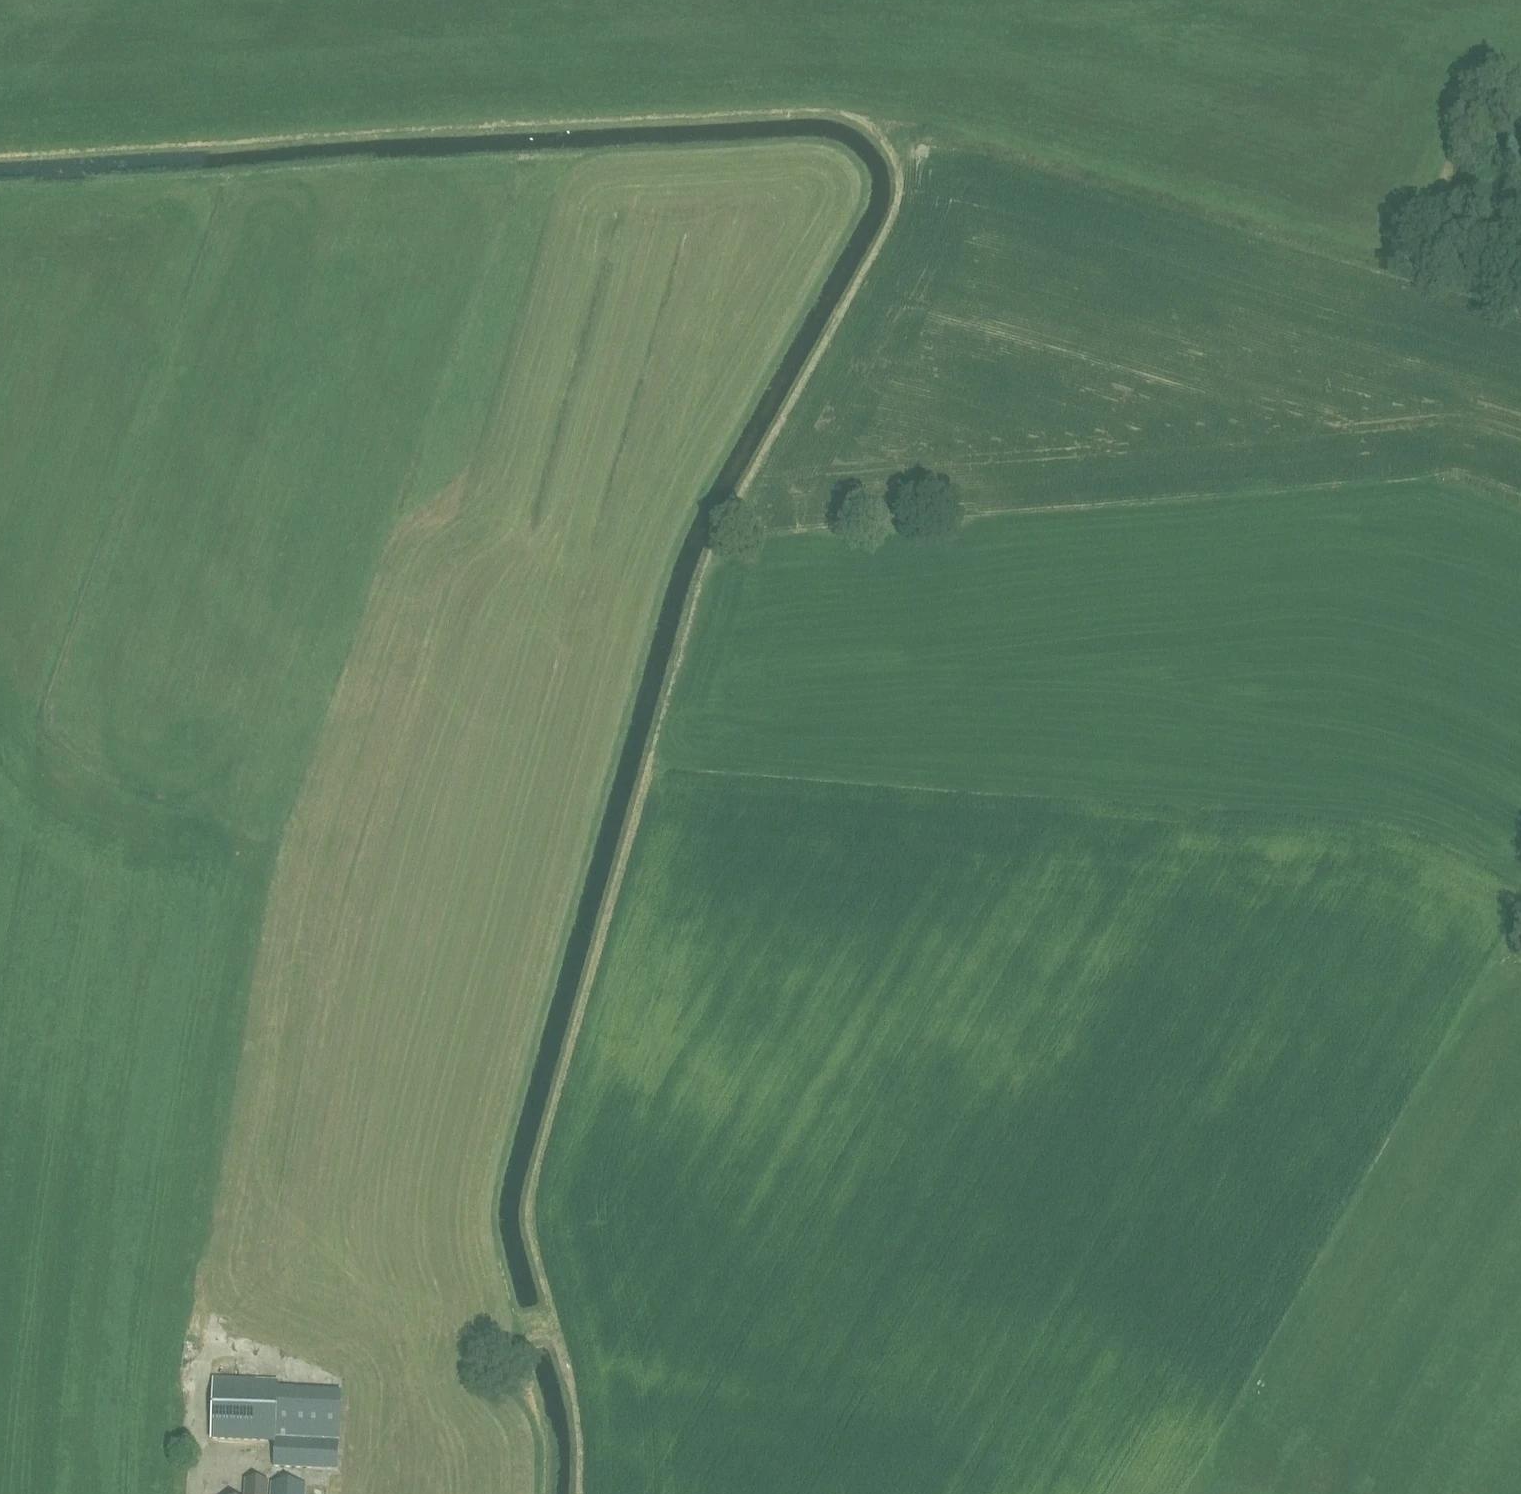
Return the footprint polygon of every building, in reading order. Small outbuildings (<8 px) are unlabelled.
[(211,1439),(275,1441),(278,1389),(278,1381),(214,1378),(211,1439)] [(275,1441),(274,1466),(338,1469),(341,1391),(278,1389),(275,1441)] [(268,1482),(246,1480),(245,1493),(267,1493),(268,1482)] [(305,1484),(272,1482),(271,1493),(305,1493),(305,1484)]
